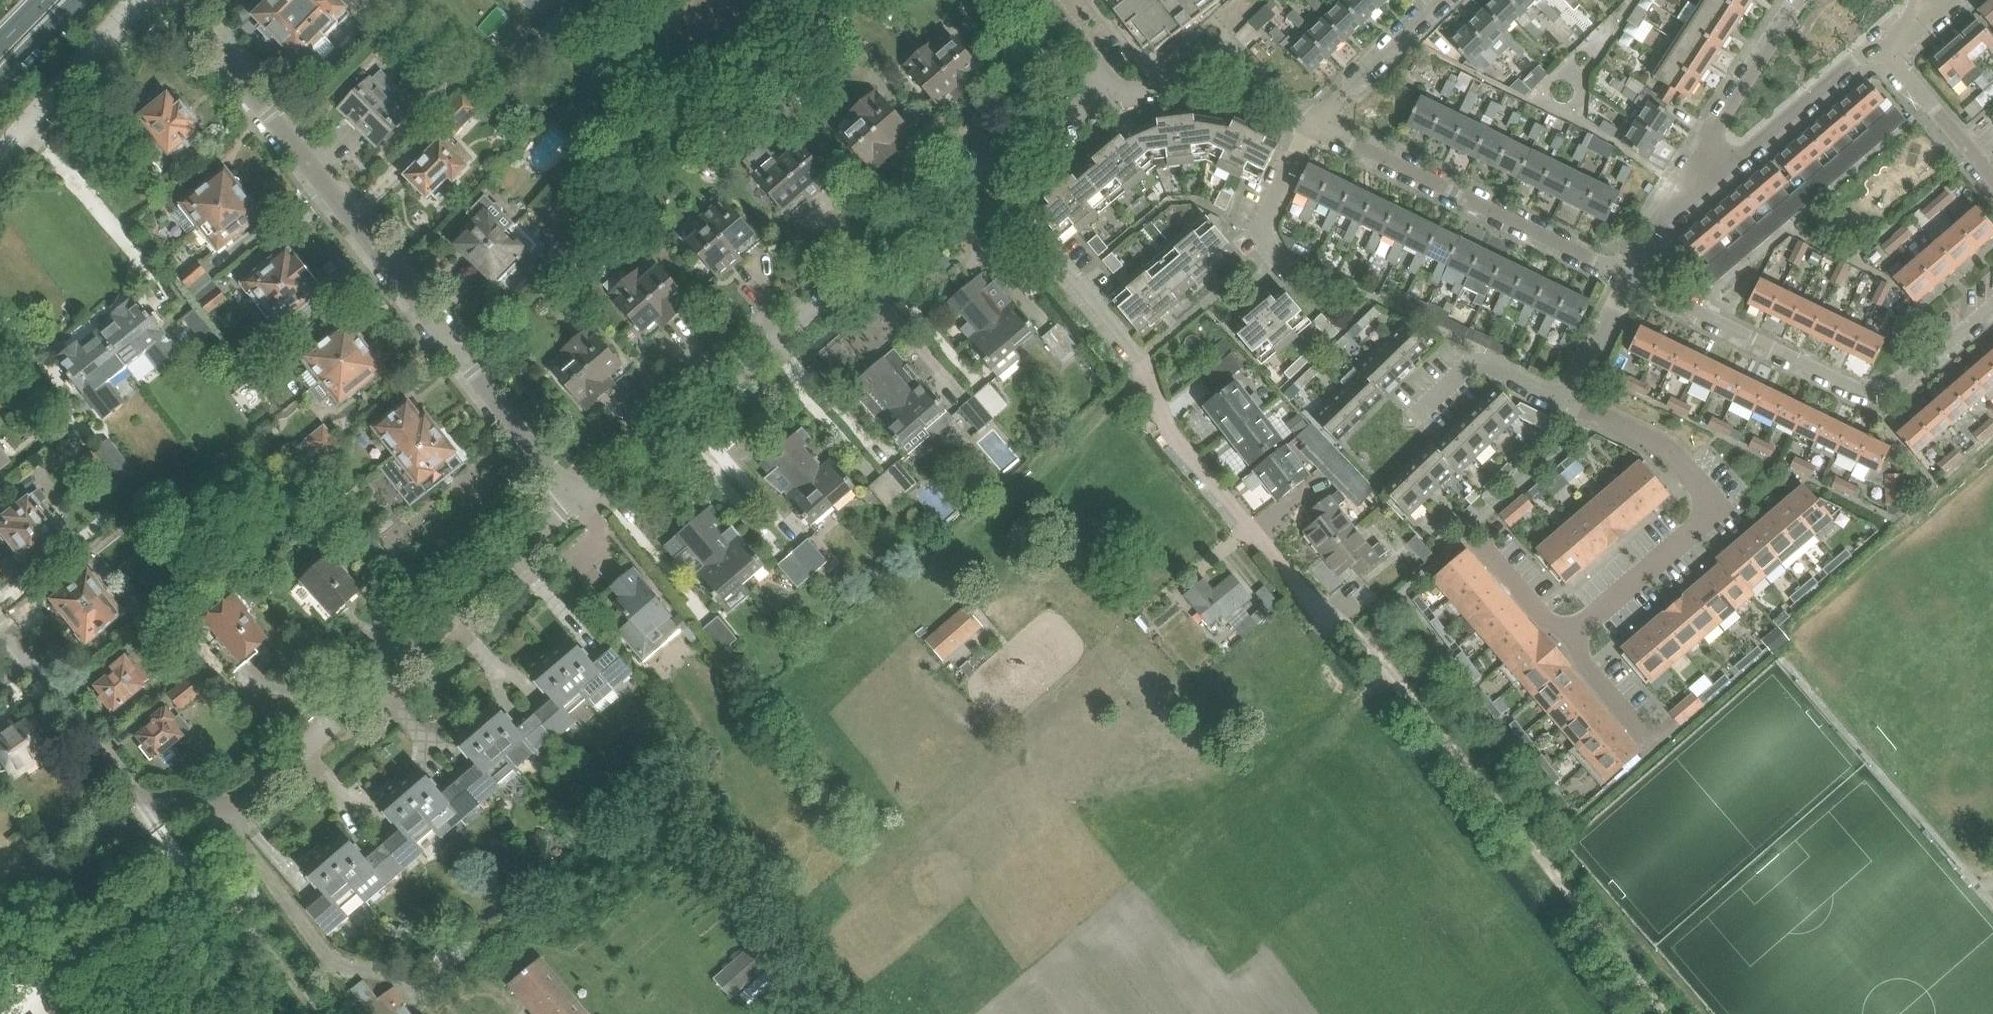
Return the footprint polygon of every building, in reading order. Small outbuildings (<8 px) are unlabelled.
[(326,41),(286,0),(268,0),(267,1),(267,6),(257,15),(257,20),(262,25),(256,31),(279,54),(285,48),(301,64),(314,52),(323,62),(336,48),(327,39),(326,41)] [(327,39),(350,17),(333,1),(334,0),(286,0),(326,41),(327,39)] [(522,3),(538,17),(554,0),(525,0),(522,3)] [(1120,7),(1113,12),(1126,28),(1133,23),(1155,52),(1171,39),(1172,39),(1183,30),(1190,24),(1191,24),(1203,15),(1202,15),(1219,2),(1217,0),(1129,0),(1120,7)] [(1276,16),(1274,13),(1280,8),(1272,0),(1266,5),(1248,23),(1257,33),(1276,16)] [(1318,0),(1305,0),(1317,12),(1323,6),(1318,0)] [(1380,9),(1371,0),(1348,0),(1342,5),(1362,26),(1380,9)] [(1389,0),(1371,0),(1380,9),(1389,0)] [(1524,15),(1509,0),(1498,0),(1487,11),(1507,32),(1517,22),(1524,29),(1525,29),(1532,23),(1524,15)] [(1543,0),(1509,0),(1524,15),(1535,5),(1542,13),(1549,6),(1543,0)] [(1643,22),(1645,20),(1643,19),(1653,4),(1646,0),(1643,0),(1633,15),(1643,22)] [(1654,2),(1662,8),(1667,0),(1646,0),(1653,4),(1654,2)] [(1745,14),(1722,0),(1708,0),(1701,11),(1735,31),(1745,14)] [(1755,0),(1722,0),(1745,14),(1755,0)] [(1980,12),(1992,26),(1992,0),(1980,12)] [(1345,42),(1362,26),(1342,5),(1325,22),(1345,42)] [(1549,6),(1542,13),(1554,24),(1561,17),(1549,6)] [(1287,17),(1299,29),(1306,22),(1294,10),(1287,17)] [(1490,48),(1507,32),(1487,11),(1470,27),(1490,48)] [(1724,48),(1735,31),(1701,11),(1690,27),(1724,48)] [(1643,22),(1633,15),(1628,22),(1630,23),(1624,32),(1626,33),(1625,34),(1634,40),(1635,39),(1633,38),(1643,22)] [(1977,20),(1961,33),(1982,57),(1990,49),(1992,52),(1992,38),(1977,20)] [(1328,59),(1345,42),(1325,22),(1308,38),(1328,59)] [(1532,23),(1525,29),(1537,41),(1544,35),(1532,23)] [(1472,65),(1490,48),(1470,27),(1452,45),(1472,65)] [(1713,65),(1724,48),(1690,27),(1679,44),(1713,65)] [(1282,44),(1287,38),(1277,28),(1271,33),(1282,44)] [(1973,64),(1982,57),(1961,33),(1946,47),(1967,70),(1973,76),(1979,71),(1973,64)] [(1625,34),(1620,42),(1629,48),(1634,40),(1625,34)] [(1308,38),(1299,47),(1289,36),(1287,38),(1282,44),(1292,54),(1291,55),(1311,76),(1328,59),(1308,38)] [(1527,51),(1514,39),(1508,45),(1519,58),(1527,51)] [(952,45),(933,60),(956,88),(963,96),(983,78),(952,44),(952,45)] [(1702,82),(1713,65),(1679,44),(1668,61),(1702,82)] [(1966,82),(1973,76),(1967,70),(1946,47),(1930,60),(1951,84),(1961,76),(1966,82)] [(926,53),(906,70),(937,104),(956,88),(933,60),(926,53)] [(1690,99),(1702,82),(1668,61),(1657,78),(1665,83),(1677,91),(1690,99)] [(390,98),(389,97),(399,88),(382,71),(373,81),(371,79),(340,110),(359,129),(390,98)] [(1635,104),(1646,87),(1632,78),(1625,87),(1626,88),(1622,95),(1635,104)] [(1448,81),(1441,96),(1448,99),(1456,85),(1448,81)] [(1866,82),(1851,96),(1868,114),(1888,136),(1897,129),(1906,122),(1894,107),(1893,108),(1885,115),(1877,106),(1882,102),(1883,103),(1883,102),(1866,82)] [(1669,105),(1677,91),(1665,83),(1658,95),(1657,98),(1669,105)] [(1657,98),(1658,95),(1646,87),(1635,104),(1646,111),(1639,123),(1663,138),(1676,118),(1665,111),(1669,105),(1657,98)] [(1470,92),(1463,107),(1471,110),(1478,96),(1470,92)] [(1992,100),(1992,99),(1986,92),(1977,100),(1984,108),(1992,100)] [(477,110),(462,94),(439,117),(455,132),(477,110)] [(725,113),(732,107),(721,94),(714,100),(725,113)] [(886,147),(906,129),(875,96),(856,113),(863,120),(862,120),(862,121),(886,147),(893,155),(886,147)] [(1861,120),(1868,129),(1860,137),(1872,150),(1879,145),(1879,144),(1888,136),(1868,114),(1851,96),(1835,109),(1852,128),(1861,120)] [(390,98),(359,129),(377,148),(408,116),(390,98)] [(1444,109),(1436,106),(1423,99),(1410,125),(1431,135),(1444,109)] [(189,152),(200,143),(192,131),(196,128),(182,111),(177,114),(167,102),(159,109),(150,106),(143,114),(142,123),(141,124),(170,159),(185,147),(189,152)] [(1485,117),(1493,121),(1500,106),(1493,103),(1485,117)] [(1466,120),(1471,110),(1463,107),(1458,116),(1444,109),(1431,135),(1453,146),(1466,120)] [(1857,163),(1865,156),(1872,150),(1860,137),(1853,143),(1845,134),(1852,128),(1835,109),(1820,122),(1837,140),(1857,163)] [(1207,155),(1213,120),(1194,117),(1194,113),(1156,117),(1157,122),(1139,129),(1153,160),(1167,159),(1168,167),(1194,164),(1193,156),(1207,155)] [(1514,113),(1507,127),(1515,131),(1522,117),(1514,113)] [(1453,146),(1474,156),(1487,131),(1493,121),(1485,117),(1480,127),(1466,120),(1453,146)] [(595,127),(584,119),(568,139),(579,148),(595,127)] [(873,173),(893,155),(886,147),(862,121),(862,120),(842,139),(873,173)] [(1261,180),(1278,146),(1266,140),(1268,136),(1234,120),(1232,124),(1213,120),(1207,155),(1220,161),(1217,168),(1241,179),(1244,172),(1261,180)] [(1601,128),(1614,137),(1618,130),(1605,122),(1601,128)] [(1820,122),(1805,134),(1822,153),(1831,146),(1838,155),(1830,162),(1842,176),(1849,170),(1849,169),(1857,163),(1837,140),(1820,122)] [(1649,159),(1663,138),(1639,123),(1625,143),(1649,159)] [(1537,141),(1544,127),(1536,124),(1530,137),(1537,141)] [(1496,167),(1509,141),(1515,131),(1507,127),(1502,138),(1487,131),(1474,156),(1496,167)] [(1142,170),(1153,160),(1139,129),(1121,137),(1119,134),(1090,158),(1093,161),(1083,169),(1108,199),(1122,187),(1127,193),(1147,176),(1142,170)] [(1815,159),(1822,153),(1805,134),(1789,148),(1806,166),(1826,189),(1835,181),(1836,182),(1842,176),(1830,162),(1823,168),(1815,159)] [(1559,152),(1566,138),(1558,135),(1552,149),(1559,152)] [(466,171),(475,163),(452,140),(410,182),(414,186),(410,190),(421,202),(425,197),(430,203),(433,200),(440,206),(459,186),(458,185),(469,174),(466,171)] [(1519,178),(1532,152),(1509,141),(1496,167),(1519,178)] [(1574,159),(1582,163),(1588,149),(1581,146),(1574,159)] [(1805,182),(1796,189),(1809,204),(1818,197),(1817,196),(1826,189),(1806,166),(1789,148),(1776,159),(1792,178),(1793,177),(1797,173),(1805,182)] [(828,186),(827,186),(797,151),(778,168),(771,159),(771,160),(778,168),(802,196),(803,196),(809,203),(828,186)] [(1542,189),(1554,163),(1532,152),(1519,178),(1542,189)] [(778,168),(771,160),(765,153),(745,169),(752,176),(783,213),(802,196),(778,168)] [(1554,163),(1542,189),(1563,199),(1576,174),(1554,163)] [(1770,164),(1756,176),(1772,195),(1791,218),(1800,211),(1801,211),(1809,204),(1796,189),(1788,197),(1780,188),(1785,184),(1786,184),(1770,164)] [(649,166),(639,175),(647,186),(658,177),(649,166)] [(1319,204),(1331,178),(1310,167),(1297,193),(1298,194),(1311,200),(1301,219),(1309,223),(1319,204)] [(1626,184),(1632,170),(1624,167),(1618,180),(1626,184)] [(1094,210),(1108,199),(1083,169),(1074,177),(1071,174),(1060,183),(1042,198),(1045,201),(1035,210),(1059,240),(1074,227),(1079,234),(1099,216),(1094,210)] [(1584,210),(1598,184),(1576,174),(1563,199),(1584,210)] [(188,202),(173,215),(189,236),(199,229),(200,231),(201,231),(244,197),(243,196),(241,194),(244,192),(243,191),(244,189),(239,182),(235,183),(234,181),(232,183),(225,175),(216,183),(215,182),(188,202)] [(1764,202),(1772,211),(1764,218),(1776,232),(1783,226),(1782,226),(1791,218),(1772,195),(1756,176),(1740,190),(1756,209),(1764,202)] [(1340,214),(1353,188),(1331,178),(1319,204),(1332,210),(1323,229),(1330,233),(1340,214)] [(1620,195),(1626,184),(1618,180),(1613,191),(1598,184),(1584,210),(1608,221),(1620,195)] [(1361,224),(1374,198),(1353,188),(1340,214),(1354,221),(1345,240),(1352,244),(1361,224)] [(1234,196),(1233,196),(1222,190),(1215,206),(1226,211),(1234,196)] [(1740,190),(1725,203),(1741,222),(1761,244),(1769,238),(1776,232),(1764,218),(1757,224),(1749,215),(1756,209),(1740,190)] [(1935,202),(1941,209),(1953,199),(1947,192),(1935,202)] [(458,242),(456,244),(476,264),(508,232),(515,225),(504,214),(503,213),(503,209),(498,204),(489,203),(482,196),(462,215),(472,225),(456,241),(458,242)] [(244,197),(201,231),(212,244),(208,247),(215,257),(226,248),(227,249),(253,229),(252,228),(262,220),(254,211),(258,207),(250,197),(246,200),(244,197)] [(1383,235),(1395,209),(1374,198),(1361,224),(1375,231),(1366,251),(1374,254),(1383,235)] [(1929,220),(1941,209),(1935,202),(1923,213),(1929,220)] [(732,257),(752,240),(721,203),(701,221),(708,229),(732,258),(739,265),(732,257)] [(1752,251),(1761,244),(1741,222),(1725,203),(1710,215),(1726,234),(1734,228),(1742,237),(1734,243),(1746,257),(1753,252),(1752,251)] [(1405,245),(1417,219),(1395,209),(1383,235),(1397,242),(1388,261),(1395,265),(1405,245)] [(1992,237),(1992,226),(1979,209),(1958,227),(1978,250),(1992,237)] [(1710,215),(1694,229),(1710,247),(1730,270),(1739,263),(1746,257),(1734,243),(1727,250),(1719,241),(1726,234),(1710,215)] [(1427,256),(1439,230),(1417,219),(1405,245),(1419,252),(1409,272),(1417,276),(1427,256)] [(1234,251),(1217,230),(1210,222),(1195,234),(1190,228),(1170,245),(1175,251),(1161,263),(1186,292),(1195,284),(1198,287),(1227,263),(1224,260),(1234,251)] [(1894,237),(1900,245),(1912,234),(1906,227),(1894,237)] [(1957,268),(1978,250),(1958,227),(1937,245),(1957,268)] [(720,282),(739,265),(732,258),(708,229),(689,245),(720,282)] [(1697,261),(1697,260),(1702,255),(1709,264),(1701,271),(1700,272),(1712,286),(1721,278),(1730,270),(1710,247),(1694,229),(1680,241),(1697,261)] [(1438,286),(1448,266),(1461,240),(1439,230),(1427,256),(1440,263),(1431,282),(1438,286)] [(508,232),(476,264),(496,284),(517,262),(520,264),(531,253),(530,253),(537,246),(525,235),(518,242),(508,232)] [(1109,249),(1108,247),(1098,236),(1088,244),(1099,257),(1109,249)] [(1888,255),(1900,245),(1894,237),(1882,248),(1888,255)] [(1460,296),(1482,251),(1461,240),(1448,266),(1462,273),(1453,293),(1460,296)] [(1800,242),(1795,252),(1803,256),(1808,245),(1800,242)] [(153,250),(161,260),(169,254),(161,244),(153,250)] [(1937,286),(1957,268),(1937,245),(1917,263),(1937,286)] [(563,267),(572,259),(564,251),(556,259),(563,267)] [(1482,251),(1464,288),(1478,295),(1474,303),(1481,307),(1491,287),(1503,261),(1482,251)] [(262,308),(305,274),(305,273),(304,272),(305,270),(304,269),(305,264),(301,259),(297,260),(297,258),(293,259),(289,252),(277,260),(250,280),(251,281),(242,288),(249,298),(252,295),(262,308)] [(1798,267),(1803,256),(1795,252),(1790,263),(1798,267)] [(1124,266),(1114,255),(1113,253),(1103,262),(1114,275),(1124,266)] [(1503,317),(1512,298),(1525,272),(1503,261),(1491,287),(1505,294),(1496,314),(1503,317)] [(208,273),(198,262),(179,278),(189,289),(208,273)] [(1842,262),(1837,272),(1845,276),(1850,266),(1842,262)] [(1176,300),(1186,292),(1161,263),(1148,274),(1142,268),(1122,285),(1127,291),(1113,303),(1137,333),(1148,324),(1151,328),(1179,303),(1176,300)] [(1916,304),(1937,286),(1917,263),(1896,281),(1916,304)] [(632,281),(622,270),(604,286),(613,297),(609,301),(642,333),(661,320),(668,327),(670,325),(632,281)] [(1534,308),(1546,282),(1525,272),(1512,298),(1527,305),(1517,324),(1525,327),(1534,308)] [(1840,287),(1845,276),(1837,272),(1832,283),(1840,287)] [(311,306),(323,296),(315,287),(319,283),(311,273),(308,277),(305,274),(262,308),(271,320),(269,322),(277,332),(286,325),(287,326),(312,307),(311,306)] [(632,281),(670,325),(689,308),(658,273),(639,289),(632,281)] [(963,293),(1015,353),(1038,333),(1014,305),(997,284),(991,288),(982,277),(963,293)] [(192,298),(198,306),(200,304),(208,315),(228,299),(214,281),(192,298)] [(1771,315),(1782,291),(1761,281),(1750,304),(1771,315)] [(1546,338),(1556,319),(1569,293),(1546,282),(1534,308),(1548,315),(1539,335),(1546,338)] [(1883,282),(1878,293),(1886,297),(1892,286),(1883,282)] [(1292,331),(1307,319),(1282,290),(1272,298),(1269,295),(1240,319),(1243,322),(1233,331),(1258,360),(1272,348),(1277,354),(1298,337),(1292,331)] [(1792,325),(1803,301),(1782,291),(1771,315),(1792,325)] [(963,293),(942,311),(952,323),(961,315),(970,325),(962,332),(970,342),(968,344),(992,372),(998,379),(1021,360),(1015,353),(963,293)] [(1568,349),(1577,329),(1578,329),(1591,304),(1569,293),(1556,319),(1569,325),(1560,345),(1568,349)] [(1881,307),(1886,297),(1878,293),(1873,303),(1881,307)] [(1813,335),(1824,311),(1803,301),(1792,325),(1813,335)] [(115,322),(98,335),(127,371),(146,357),(162,376),(182,360),(171,346),(138,303),(133,307),(131,304),(112,318),(115,322)] [(1366,316),(1372,322),(1381,313),(1375,307),(1366,316)] [(1833,345),(1844,321),(1824,311),(1813,335),(1833,345)] [(1340,333),(1322,315),(1314,323),(1325,335),(1316,344),(1322,350),(1340,333)] [(1363,330),(1372,322),(1366,316),(1357,324),(1363,330)] [(314,327),(307,319),(293,330),(299,338),(314,327)] [(1854,355),(1865,331),(1844,321),(1833,345),(1854,355)] [(1388,338),(1412,363),(1428,348),(1404,323),(1388,338)] [(1043,338),(1062,361),(1078,348),(1058,325),(1043,338)] [(311,357),(301,364),(310,374),(313,372),(322,383),(323,385),(367,351),(366,350),(364,348),(366,347),(363,344),(364,340),(361,336),(359,336),(357,334),(354,336),(348,327),(337,336),(336,335),(310,356),(311,357)] [(1651,361),(1662,337),(1642,327),(1631,351),(1651,361)] [(1887,342),(1885,341),(1865,331),(1854,355),(1875,365),(1887,342)] [(62,363),(57,367),(90,407),(97,401),(104,409),(117,398),(109,387),(108,386),(127,371),(98,335),(95,337),(93,336),(79,346),(81,348),(70,356),(67,352),(58,359),(62,363)] [(600,388),(619,369),(588,336),(568,353),(575,360),(607,397),(600,388)] [(1335,345),(1341,351),(1350,343),(1344,337),(1335,345)] [(1671,371),(1683,348),(1662,337),(1651,361),(1671,371)] [(1397,378),(1412,363),(1388,338),(1373,353),(1397,378)] [(265,342),(243,360),(252,371),(263,363),(275,354),(265,342)] [(1332,360),(1341,351),(1335,345),(1327,354),(1332,360)] [(1692,382),(1704,358),(1683,348),(1671,371),(1692,382)] [(323,385),(311,394),(323,408),(333,401),(340,410),(348,404),(349,405),(374,385),(373,384),(385,374),(378,365),(381,362),(373,351),(369,354),(367,351),(323,385)] [(894,352),(872,371),(923,431),(929,437),(931,440),(943,431),(941,429),(953,419),(895,351),(894,352)] [(1381,393),(1397,378),(1373,353),(1357,368),(1381,393)] [(1291,380),(1309,362),(1303,356),(1285,373),(1291,380)] [(1713,392),(1725,368),(1704,358),(1692,382),(1713,392)] [(587,411),(607,397),(575,360),(556,375),(587,411)] [(1992,389),(1992,367),(1987,360),(1969,375),(1987,395),(1992,389)] [(263,363),(252,371),(264,387),(275,378),(263,363)] [(1304,375),(1310,382),(1319,373),(1313,367),(1304,375)] [(1385,396),(1381,393),(1357,368),(1356,369),(1359,372),(1344,386),(1368,412),(1385,396)] [(1734,402),(1745,378),(1725,368),(1713,392),(1734,402)] [(872,371),(849,391),(876,422),(901,451),(906,457),(929,437),(923,431),(872,371)] [(1301,390),(1310,382),(1304,375),(1295,384),(1301,390)] [(1969,409),(1987,395),(1969,375),(1952,390),(1969,409)] [(1636,391),(1640,383),(1629,378),(1625,386),(1636,391)] [(1754,412),(1766,388),(1745,378),(1734,402),(1754,412)] [(975,396),(995,419),(1010,407),(990,383),(975,396)] [(1236,383),(1205,407),(1227,436),(1258,412),(1236,383)] [(1646,396),(1650,388),(1640,383),(1636,391),(1646,396)] [(1353,427),(1368,412),(1344,386),(1329,401),(1353,427)] [(1515,408),(1504,396),(1497,388),(1481,403),(1506,429),(1518,416),(1522,420),(1548,433),(1554,420),(1520,403),(1515,408)] [(1774,422),(1786,398),(1766,388),(1754,412),(1774,422)] [(1952,424),(1969,409),(1952,390),(1935,405),(1952,424)] [(979,432),(995,419),(975,396),(960,409),(979,432)] [(1677,411),(1681,403),(1670,398),(1667,406),(1677,411)] [(1795,432),(1806,408),(1786,398),(1774,422),(1795,432)] [(1336,443),(1353,427),(1329,401),(1312,417),(1336,443)] [(1490,443),(1506,429),(1481,403),(1466,418),(1490,443)] [(1688,417),(1692,409),(1681,403),(1677,411),(1688,417)] [(1934,440),(1952,424),(1935,405),(1917,420),(1934,440)] [(381,469),(433,428),(428,421),(422,425),(407,407),(375,432),(378,435),(377,439),(382,445),(386,445),(395,456),(380,467),(381,469)] [(1816,443),(1828,418),(1806,408),(1795,432),(1816,443)] [(1258,412),(1227,436),(1249,465),(1281,441),(1258,412)] [(1475,459),(1490,443),(1466,418),(1450,433),(1475,459)] [(1718,432),(1722,423),(1712,418),(1708,426),(1718,432)] [(1836,453),(1848,428),(1828,418),(1816,443),(1836,453)] [(1916,455),(1934,440),(1917,420),(1898,436),(1916,455)] [(1992,430),(1992,422),(1991,420),(1982,428),(1988,435),(1992,430)] [(1317,461),(1332,446),(1309,422),(1295,433),(1308,446),(1305,448),(1317,461)] [(1729,437),(1733,429),(1722,423),(1718,432),(1729,437)] [(316,453),(335,438),(325,426),(307,441),(316,453)] [(456,453),(454,455),(433,428),(381,469),(411,507),(465,464),(456,453)] [(1857,463),(1869,438),(1848,428),(1836,453),(1857,463)] [(1979,442),(1988,435),(1982,428),(1973,436),(1979,442)] [(802,430),(781,449),(833,508),(856,489),(832,461),(821,470),(804,450),(813,442),(802,430)] [(1459,474),(1475,459),(1450,433),(1435,448),(1459,474)] [(323,461),(341,446),(335,438),(316,453),(323,461)] [(1760,452),(1764,444),(1753,438),(1749,446),(1760,452)] [(1892,450),(1890,448),(1869,438),(1857,463),(1871,470),(1866,480),(1877,486),(1888,486),(1892,485),(1892,476),(1891,465),(1886,462),(1892,450)] [(95,451),(111,470),(122,483),(135,471),(110,439),(95,451)] [(1770,457),(1774,449),(1764,444),(1760,452),(1770,457)] [(1459,474),(1435,448),(1432,445),(1416,460),(1440,485),(1455,472),(1458,475),(1459,474)] [(1577,461),(1589,451),(1584,445),(1572,455),(1577,461)] [(1267,488),(1277,501),(1278,502),(1301,483),(1290,468),(1297,463),(1287,449),(1282,453),(1277,447),(1251,468),(1261,480),(1258,482),(1264,490),(1267,488)] [(111,470),(95,451),(94,449),(81,460),(95,478),(97,477),(99,479),(111,470)] [(781,449),(760,467),(769,478),(765,482),(782,497),(784,495),(787,499),(786,500),(810,528),(833,508),(781,449)] [(1521,464),(1530,455),(1524,449),(1515,458),(1521,464)] [(1953,465),(1962,457),(1956,450),(1947,458),(1953,465)] [(1566,470),(1577,461),(1572,455),(1561,465),(1566,470)] [(1944,472),(1953,465),(1947,458),(1938,466),(1944,472)] [(1801,472),(1805,464),(1795,459),(1791,467),(1801,472)] [(1425,501),(1440,485),(1416,460),(1400,476),(1425,501)] [(884,474),(904,497),(919,484),(900,461),(884,474)] [(1655,501),(1669,489),(1645,461),(1623,480),(1649,511),(1657,503),(1655,501)] [(1812,477),(1816,469),(1805,464),(1801,472),(1812,477)] [(122,484),(122,483),(111,470),(99,479),(110,493),(122,484)] [(1499,485),(1508,476),(1502,470),(1493,479),(1499,485)] [(1545,489),(1556,479),(1551,473),(1540,483),(1545,489)] [(889,510),(904,497),(884,474),(869,487),(889,510)] [(1892,485),(1888,486),(1889,505),(1906,504),(1905,475),(1892,476),(1892,485)] [(1408,517),(1425,501),(1400,476),(1384,491),(1408,517)] [(1490,494),(1499,485),(1493,479),(1484,487),(1490,494)] [(1843,492),(1846,484),(1836,479),(1832,487),(1843,492)] [(1632,525),(1649,511),(1623,480),(1606,494),(1632,525)] [(1533,499),(1545,489),(1540,483),(1528,493),(1533,499)] [(1853,497),(1857,489),(1846,484),(1843,492),(1853,497)] [(1471,505),(1480,497),(1474,490),(1465,499),(1471,505)] [(1337,508),(1346,501),(1339,491),(1329,499),(1329,498),(1313,510),(1321,519),(1305,532),(1322,554),(1353,529),(1337,508)] [(1836,528),(1829,520),(1816,503),(1806,491),(1797,499),(1795,497),(1786,504),(1812,535),(1818,542),(1836,528)] [(0,529),(0,533),(12,547),(13,549),(45,523),(44,523),(52,517),(41,502),(45,499),(40,492),(31,498),(2,520),(4,523),(2,525),(3,526),(0,529)] [(1624,531),(1632,525),(1606,494),(1590,508),(1616,539),(1625,532),(1624,531)] [(1510,526),(1532,507),(1523,497),(1501,516),(1510,526)] [(1829,520),(1842,509),(1820,499),(1816,503),(1829,520)] [(1796,548),(1812,535),(1786,504),(1770,518),(1796,548)] [(1607,546),(1616,539),(1590,508),(1573,522),(1599,553),(1607,546)] [(732,528),(721,537),(713,528),(722,521),(712,509),(690,528),(741,587),(764,567),(741,539),(732,528)] [(1449,527),(1458,518),(1452,512),(1443,520),(1449,527)] [(1779,563),(1796,548),(1770,518),(1753,532),(1779,563)] [(1440,535),(1449,527),(1443,520),(1434,529),(1440,535)] [(1583,567),(1599,553),(1573,522),(1557,536),(1583,567)] [(45,523),(13,549),(25,565),(30,561),(31,562),(34,560),(38,564),(66,542),(57,532),(53,535),(45,523)] [(719,606),(741,587),(690,528),(669,546),(679,558),(689,549),(705,570),(695,578),(719,606)] [(1380,543),(1370,551),(1353,529),(1322,554),(1339,576),(1355,563),(1363,573),(1378,561),(1377,560),(1387,552),(1380,543)] [(371,531),(351,547),(373,574),(393,559),(371,531)] [(1763,577),(1779,563),(1753,532),(1737,546),(1763,577)] [(1413,551),(1422,544),(1415,535),(1406,542),(1413,551)] [(1574,574),(1583,567),(1557,536),(1535,556),(1559,584),(1572,572),(1574,574)] [(794,552),(813,575),(829,562),(809,539),(794,552)] [(1432,554),(1424,545),(1416,553),(1424,562),(1432,554)] [(1747,590),(1763,577),(1737,546),(1721,560),(1747,590)] [(1839,566),(1851,556),(1846,550),(1834,560),(1839,566)] [(798,588),(813,575),(794,552),(778,565),(798,588)] [(1471,564),(1465,556),(1464,555),(1436,579),(1451,597),(1481,571),(1474,562),(1471,564)] [(347,604),(359,593),(345,578),(348,575),(331,556),(295,588),(330,627),(351,608),(347,604)] [(1751,594),(1747,590),(1721,560),(1719,561),(1723,565),(1708,578),(1734,609),(1751,594)] [(1827,576),(1839,566),(1834,560),(1823,570),(1827,576)] [(634,570),(613,588),(622,599),(616,604),(631,621),(617,633),(642,662),(677,632),(667,620),(671,617),(642,583),(644,581),(634,570)] [(1465,614),(1495,587),(1481,571),(1451,597),(1465,614)] [(56,603),(53,605),(62,617),(65,615),(71,623),(111,592),(118,586),(117,585),(110,591),(98,575),(93,575),(91,573),(54,601),(56,603)] [(1244,640),(1260,627),(1243,608),(1253,600),(1233,576),(1214,592),(1205,582),(1196,588),(1194,586),(1185,593),(1188,596),(1186,597),(1210,627),(1223,616),(1244,640)] [(1717,623),(1734,609),(1708,578),(1691,593),(1717,623)] [(1806,594),(1818,584),(1813,578),(1801,588),(1806,594)] [(111,592),(71,623),(77,630),(74,632),(85,646),(88,643),(88,644),(126,616),(124,614),(124,609),(123,608),(139,596),(126,580),(118,586),(111,592)] [(1265,586),(1256,593),(1270,610),(1279,602),(1265,586)] [(1479,630),(1509,604),(1495,587),(1465,614),(1479,630)] [(1795,604),(1806,594),(1801,588),(1790,598),(1795,604)] [(1701,637),(1717,623),(1691,593),(1683,600),(1683,599),(1674,606),(1701,637)] [(1422,613),(1428,609),(1419,596),(1413,601),(1422,613)] [(259,652),(256,649),(265,640),(247,618),(244,613),(246,611),(234,597),(208,619),(208,620),(199,628),(211,643),(235,672),(259,652)] [(1493,646),(1523,620),(1509,604),(1479,630),(1493,646)] [(1684,651),(1701,637),(1674,606),(1665,614),(1666,614),(1658,621),(1684,651)] [(942,660),(981,626),(965,608),(927,642),(942,660)] [(1778,628),(1790,618),(1785,612),(1773,622),(1778,628)] [(684,631),(691,625),(682,615),(675,621),(684,631)] [(739,640),(719,616),(703,630),(723,653),(739,640)] [(1439,635),(1445,631),(1436,618),(1430,623),(1439,635)] [(1500,669),(1537,637),(1523,620),(1493,646),(1507,662),(1499,669),(1500,669)] [(1668,666),(1684,651),(1658,621),(1642,635),(1668,666)] [(1449,647),(1455,643),(1445,631),(1439,635),(1449,647)] [(1645,685),(1668,666),(1642,635),(1633,643),(1635,645),(1621,656),(1645,685)] [(1777,650),(1789,640),(1784,635),(1772,645),(1777,650)] [(1546,641),(1543,644),(1537,637),(1500,669),(1514,686),(1521,680),(1522,680),(1555,651),(1546,641)] [(547,651),(547,652),(594,706),(632,673),(608,645),(589,661),(569,638),(550,654),(547,651)] [(1751,663),(1762,653),(1758,647),(1746,657),(1751,663)] [(1560,662),(1562,660),(1555,651),(1522,680),(1536,696),(1566,670),(1560,662)] [(594,707),(594,706),(547,652),(527,669),(550,695),(532,710),(556,738),(575,722),(563,709),(582,693),(594,707)] [(1466,669),(1472,665),(1462,653),(1456,657),(1466,669)] [(115,678),(99,690),(105,698),(101,701),(111,715),(146,687),(135,672),(137,670),(127,657),(110,670),(116,678),(115,678)] [(1739,673),(1751,663),(1746,657),(1734,667),(1739,673)] [(1475,681),(1481,677),(1472,665),(1466,669),(1475,681)] [(179,704),(207,682),(198,670),(170,692),(179,704)] [(1550,713),(1580,686),(1566,670),(1536,696),(1550,713)] [(1718,691),(1730,681),(1725,675),(1713,685),(1718,691)] [(1706,701),(1718,691),(1713,685),(1702,695),(1706,701)] [(1564,729),(1594,703),(1580,686),(1550,713),(1564,729)] [(1487,708),(1492,704),(1483,692),(1477,696),(1487,708)] [(1680,724),(1702,705),(1693,695),(1671,714),(1680,724)] [(1570,752),(1608,719),(1594,703),(1564,729),(1577,745),(1570,751),(1570,752)] [(518,771),(556,738),(532,710),(514,726),(495,704),(476,721),(472,716),(471,717),(518,771)] [(1496,721),(1502,716),(1492,704),(1487,708),(1496,721)] [(165,766),(179,754),(173,745),(184,736),(183,735),(190,729),(180,716),(177,719),(168,707),(152,720),(155,724),(139,737),(145,744),(140,748),(151,762),(156,758),(156,759),(158,757),(165,766)] [(518,772),(518,771),(471,717),(451,734),(474,760),(456,776),(480,804),(499,787),(487,773),(506,758),(518,772)] [(6,777),(43,752),(33,738),(42,732),(34,719),(24,725),(22,721),(0,736),(0,767),(6,777)] [(1584,768),(1622,736),(1608,719),(1570,752),(1584,768)] [(1519,738),(1525,733),(1515,721),(1509,726),(1519,738)] [(1528,750),(1534,745),(1525,733),(1519,738),(1528,750)] [(1630,744),(1628,742),(1622,736),(1584,768),(1603,790),(1639,760),(1627,746),(1630,744)] [(1545,772),(1551,767),(1542,755),(1536,760),(1545,772)] [(1554,784),(1560,780),(1551,767),(1545,772),(1554,784)] [(480,804),(456,776),(438,791),(419,769),(400,786),(396,781),(395,782),(442,836),(480,804)] [(442,837),(442,836),(395,782),(375,799),(397,825),(380,840),(404,869),(424,852),(412,838),(429,823),(442,837)] [(404,869),(380,840),(362,856),(343,834),(324,851),(320,847),(319,847),(367,902),(404,869)] [(366,902),(367,902),(319,847),(300,864),(323,890),(304,906),(329,934),(348,917),(336,904),(354,888),(366,902)] [(732,996),(753,978),(768,965),(753,948),(717,979),(732,996)] [(509,985),(507,986),(530,1013),(582,1013),(538,961),(509,985)] [(402,1007),(405,1005),(392,988),(360,1013),(361,1013),(408,1013),(402,1007)]
